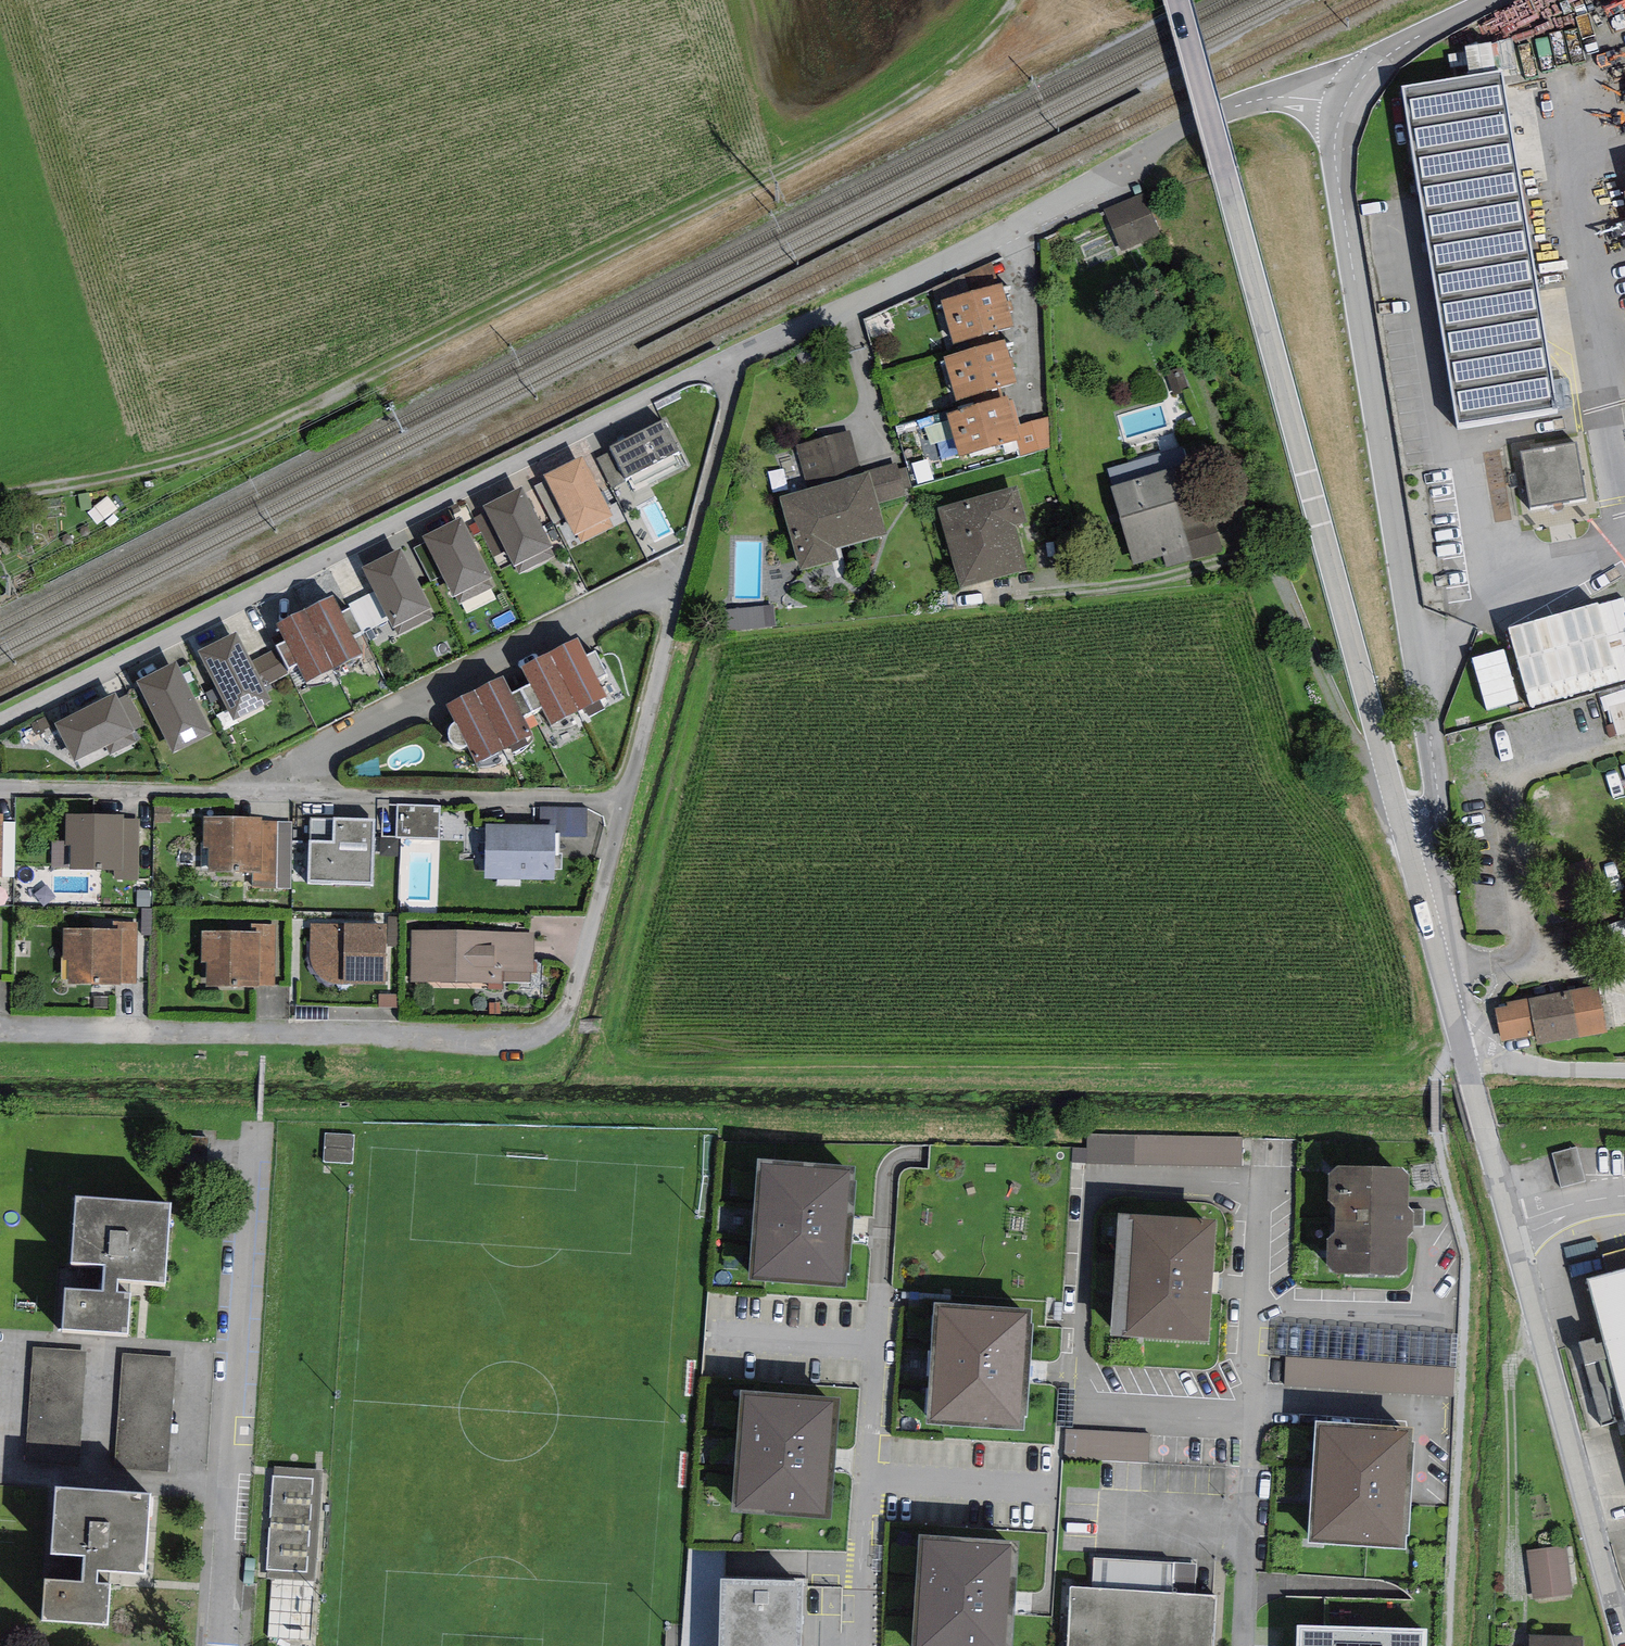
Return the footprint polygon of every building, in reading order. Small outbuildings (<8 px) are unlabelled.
[(1474,65),(1498,62),(1495,41),(1471,45),(1474,65)] [(1504,69),(1401,85),(1457,430),(1557,413),(1504,69)] [(1144,193),(1104,210),(1122,251),(1161,235),(1144,193)] [(964,274),(970,292),(998,284),(992,262),(964,274)] [(970,292),(941,301),(954,344),(1014,327),(1002,283),(998,284),(970,292)] [(944,357),(957,401),(1017,381),(1005,339),(944,357)] [(1174,395),(1189,390),(1182,367),(1166,373),(1174,395)] [(1007,396),(947,414),(960,457),(1017,440),(1020,439),(1016,426),(1009,401),(1007,396)] [(1013,400),(1009,401),(1016,426),(1020,425),(1013,400)] [(1050,448),(1049,417),(1020,425),(1016,426),(1020,439),(1017,440),(1021,456),(1050,448)] [(664,418),(609,447),(612,451),(625,477),(630,475),(635,485),(679,463),(675,455),(682,452),(664,418)] [(839,559),(836,549),(886,535),(877,504),(869,472),(862,474),(861,472),(849,431),(797,446),(809,489),(780,497),(800,570),(839,559)] [(1521,451),(1531,507),(1588,498),(1578,442),(1521,451)] [(1113,485),(1186,464),(1181,448),(1109,470),(1113,485)] [(597,458),(612,488),(627,481),(625,477),(612,451),(597,458)] [(583,456),(544,476),(546,481),(565,518),(575,537),(578,536),(582,544),(615,527),(610,518),(614,516),(583,456)] [(1113,485),(1111,486),(1134,563),(1164,554),(1168,566),(1221,550),(1194,461),(1186,464),(1113,485)] [(869,472),(877,504),(906,496),(904,489),(899,469),(897,462),(861,472),(862,474),(869,472)] [(899,469),(904,489),(911,487),(906,467),(899,469)] [(554,524),(565,518),(546,481),(535,487),(554,524)] [(1017,485),(937,508),(960,589),(1028,570),(1015,525),(1027,522),(1017,485)] [(521,487),(483,506),(486,512),(507,552),(514,567),(516,566),(519,573),(552,556),(547,547),(551,545),(521,487)] [(507,552),(486,512),(474,518),(495,558),(507,552)] [(461,518),(423,536),(426,543),(442,576),(453,598),(455,596),(459,604),(493,587),(488,579),(491,578),(461,518)] [(431,581),(442,576),(426,543),(414,548),(431,581)] [(400,548),(363,567),(375,591),(388,618),(393,627),(395,626),(399,634),(432,617),(428,609),(431,608),(400,548)] [(361,631),(388,618),(375,591),(348,604),(350,608),(361,631)] [(1624,680),(1624,593),(1599,599),(1611,645),(1578,653),(1587,689),(1624,680)] [(333,596),(306,609),(336,667),(362,653),(353,635),(341,612),(333,596)] [(775,626),(773,605),(727,610),(729,630),(775,626)] [(341,612),(353,635),(361,631),(350,608),(341,612)] [(297,664),(306,682),(336,667),(306,609),(277,624),(286,641),(297,664)] [(235,633),(198,651),(234,721),(272,701),(264,686),(251,662),(235,633)] [(578,638),(550,653),(580,711),(607,697),(598,678),(586,655),(578,638)] [(288,668),(297,664),(286,641),(277,645),(288,668)] [(251,662),(264,686),(287,674),(275,650),(251,662)] [(586,655),(598,678),(606,674),(595,651),(586,655)] [(542,706),(552,725),(580,711),(550,653),(522,667),(530,684),(542,706)] [(176,661),(137,681),(173,753),(212,734),(176,661)] [(503,675),(474,690),(505,748),(532,734),(523,716),(512,693),(503,675)] [(532,712),(542,706),(530,684),(521,688),(532,712)] [(512,693),(523,716),(532,712),(521,688),(512,693)] [(458,746),(463,746),(468,744),(477,762),(505,748),(474,690),(447,704),(456,722),(451,726),(449,730),(449,736),(451,741),(454,744),(458,746)] [(115,693),(55,724),(74,762),(106,746),(110,755),(137,742),(132,734),(136,732),(134,731),(118,698),(115,693)] [(129,693),(118,698),(134,731),(145,725),(129,693)] [(440,805),(397,804),(397,837),(439,839),(440,805)] [(541,807),(541,825),(555,825),(555,837),(587,837),(587,807),(541,807)] [(124,815),(66,814),(66,845),(70,846),(70,869),(115,871),(123,871),(124,819),(124,815)] [(262,817),(203,817),(203,848),(209,848),(208,872),(254,873),(261,873),(262,821),(262,817)] [(373,885),(376,819),(333,818),(333,819),(310,818),(311,841),(309,841),(308,884),(373,885)] [(139,880),(140,819),(124,819),(123,871),(115,871),(115,880),(139,880)] [(254,873),(253,888),(291,889),(292,822),(262,821),(261,873),(254,873)] [(555,837),(555,825),(541,825),(485,825),(485,879),(555,880),(555,837)] [(150,906),(150,891),(138,891),(138,906),(150,906)] [(387,946),(398,946),(399,917),(388,917),(387,946)] [(121,983),(135,983),(136,922),(112,921),(111,929),(121,929),(121,983)] [(385,984),(387,925),(344,923),(344,924),(310,924),(310,957),(311,963),(312,967),(315,972),(319,976),(322,978),(327,981),(332,983),(336,984),(385,984)] [(261,985),(275,985),(276,924),(252,924),(251,931),(261,932),(261,985)] [(111,929),(62,928),(62,959),(67,959),(67,983),(120,984),(121,983),(121,929),(111,929)] [(251,931),(202,930),(202,962),(207,962),(207,986),(260,987),(261,985),(261,932),(251,931)] [(534,932),(412,930),(411,982),(503,984),(504,982),(530,982),(530,972),(533,972),(534,932)] [(1508,1006),(1496,1008),(1502,1041),(1536,1035),(1538,1045),(1608,1032),(1599,985),(1507,1002),(1508,1006)] [(1242,1166),(1242,1137),(1088,1135),(1088,1164),(1242,1166)] [(1577,1146),(1555,1152),(1565,1185),(1587,1179),(1577,1146)] [(850,1170),(762,1163),(754,1276),(842,1282),(850,1170)] [(1327,1239),(1327,1266),(1337,1274),(1399,1275),(1407,1269),(1408,1238),(1413,1232),(1414,1225),(1414,1212),(1411,1209),(1408,1207),(1410,1175),(1403,1168),(1338,1167),(1329,1174),(1328,1200),(1334,1207),(1335,1231),(1327,1239)] [(171,1202),(76,1196),(72,1263),(105,1265),(103,1290),(66,1288),(63,1329),(128,1333),(130,1293),(118,1292),(119,1281),(166,1284),(171,1202)] [(1424,1226),(1424,1209),(1411,1209),(1414,1212),(1414,1225),(1424,1226)] [(1119,1214),(1111,1335),(1209,1341),(1218,1220),(1119,1214)] [(1587,1279),(1624,1420),(1624,1269),(1587,1279)] [(1028,1313),(939,1307),(932,1419),(1021,1425),(1028,1313)] [(1456,1368),(1458,1334),(1276,1322),(1274,1357),(1288,1358),(1456,1368)] [(26,1462),(80,1465),(87,1351),(34,1348),(26,1462)] [(116,1469),(169,1472),(176,1358),(123,1354),(116,1469)] [(1454,1397),(1456,1368),(1288,1358),(1286,1386),(1454,1397)] [(834,1401),(745,1396),(737,1508),(826,1514),(834,1401)] [(1316,1422),(1309,1543),(1405,1549),(1406,1535),(1409,1536),(1415,1442),(1412,1442),(1413,1428),(1316,1422)] [(1149,1463),(1151,1434),(1067,1430),(1065,1459),(1149,1463)] [(323,1470),(275,1467),(267,1578),(271,1578),(268,1637),(311,1640),(323,1470)] [(151,1493),(56,1487),(52,1554),(85,1556),(83,1581),(46,1579),(43,1620),(108,1624),(110,1584),(98,1583),(99,1572),(146,1575),(151,1493)] [(914,1645),(1004,1645),(1011,1545),(922,1538),(914,1645)] [(1573,1594),(1567,1546),(1527,1552),(1533,1599),(1573,1594)] [(725,1550),(689,1550),(682,1645),(719,1645),(720,1579),(725,1579),(725,1550)] [(1216,1597),(1195,1595),(1197,1564),(1094,1558),(1093,1589),(1071,1587),(1067,1645),(1213,1645),(1216,1597)] [(802,1581),(725,1579),(720,1579),(719,1645),(801,1645),(802,1581)] [(1296,1645),(1427,1645),(1427,1629),(1297,1626),(1296,1645)] [(1530,1635),(1530,1645),(1583,1645),(1583,1637),(1530,1635)]
